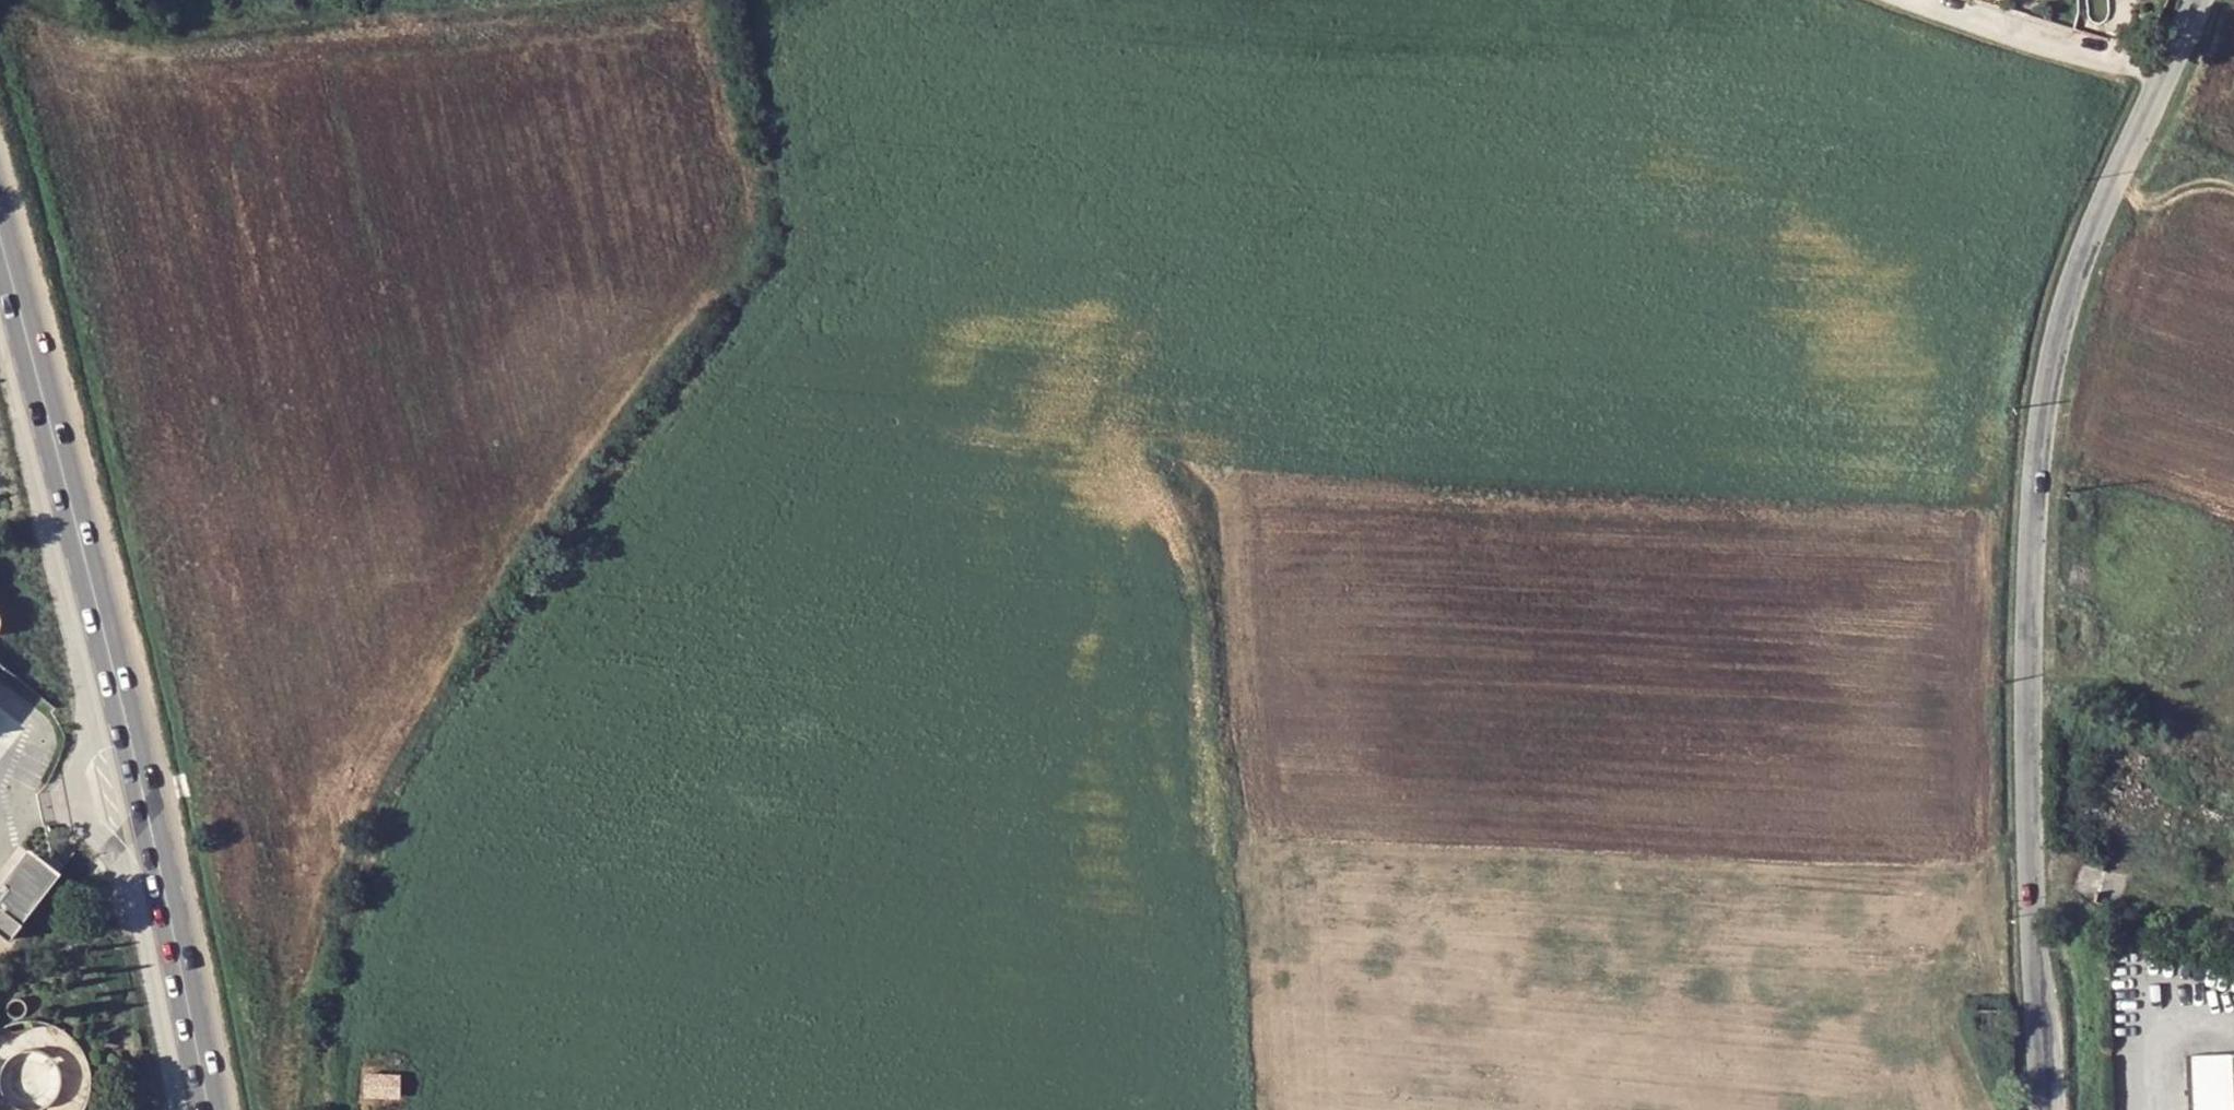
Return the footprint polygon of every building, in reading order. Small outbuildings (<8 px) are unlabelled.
[(1180,477),(1172,479),(1176,492),(1183,489),(1180,477)] [(0,883),(0,933),(8,940),(22,922),(20,920),(48,881),(17,859),(0,883)] [(2193,1054),(2195,1109),(2233,1109),(2233,1052),(2193,1054)] [(401,1073),(364,1071),(363,1094),(400,1097),(401,1073)]
